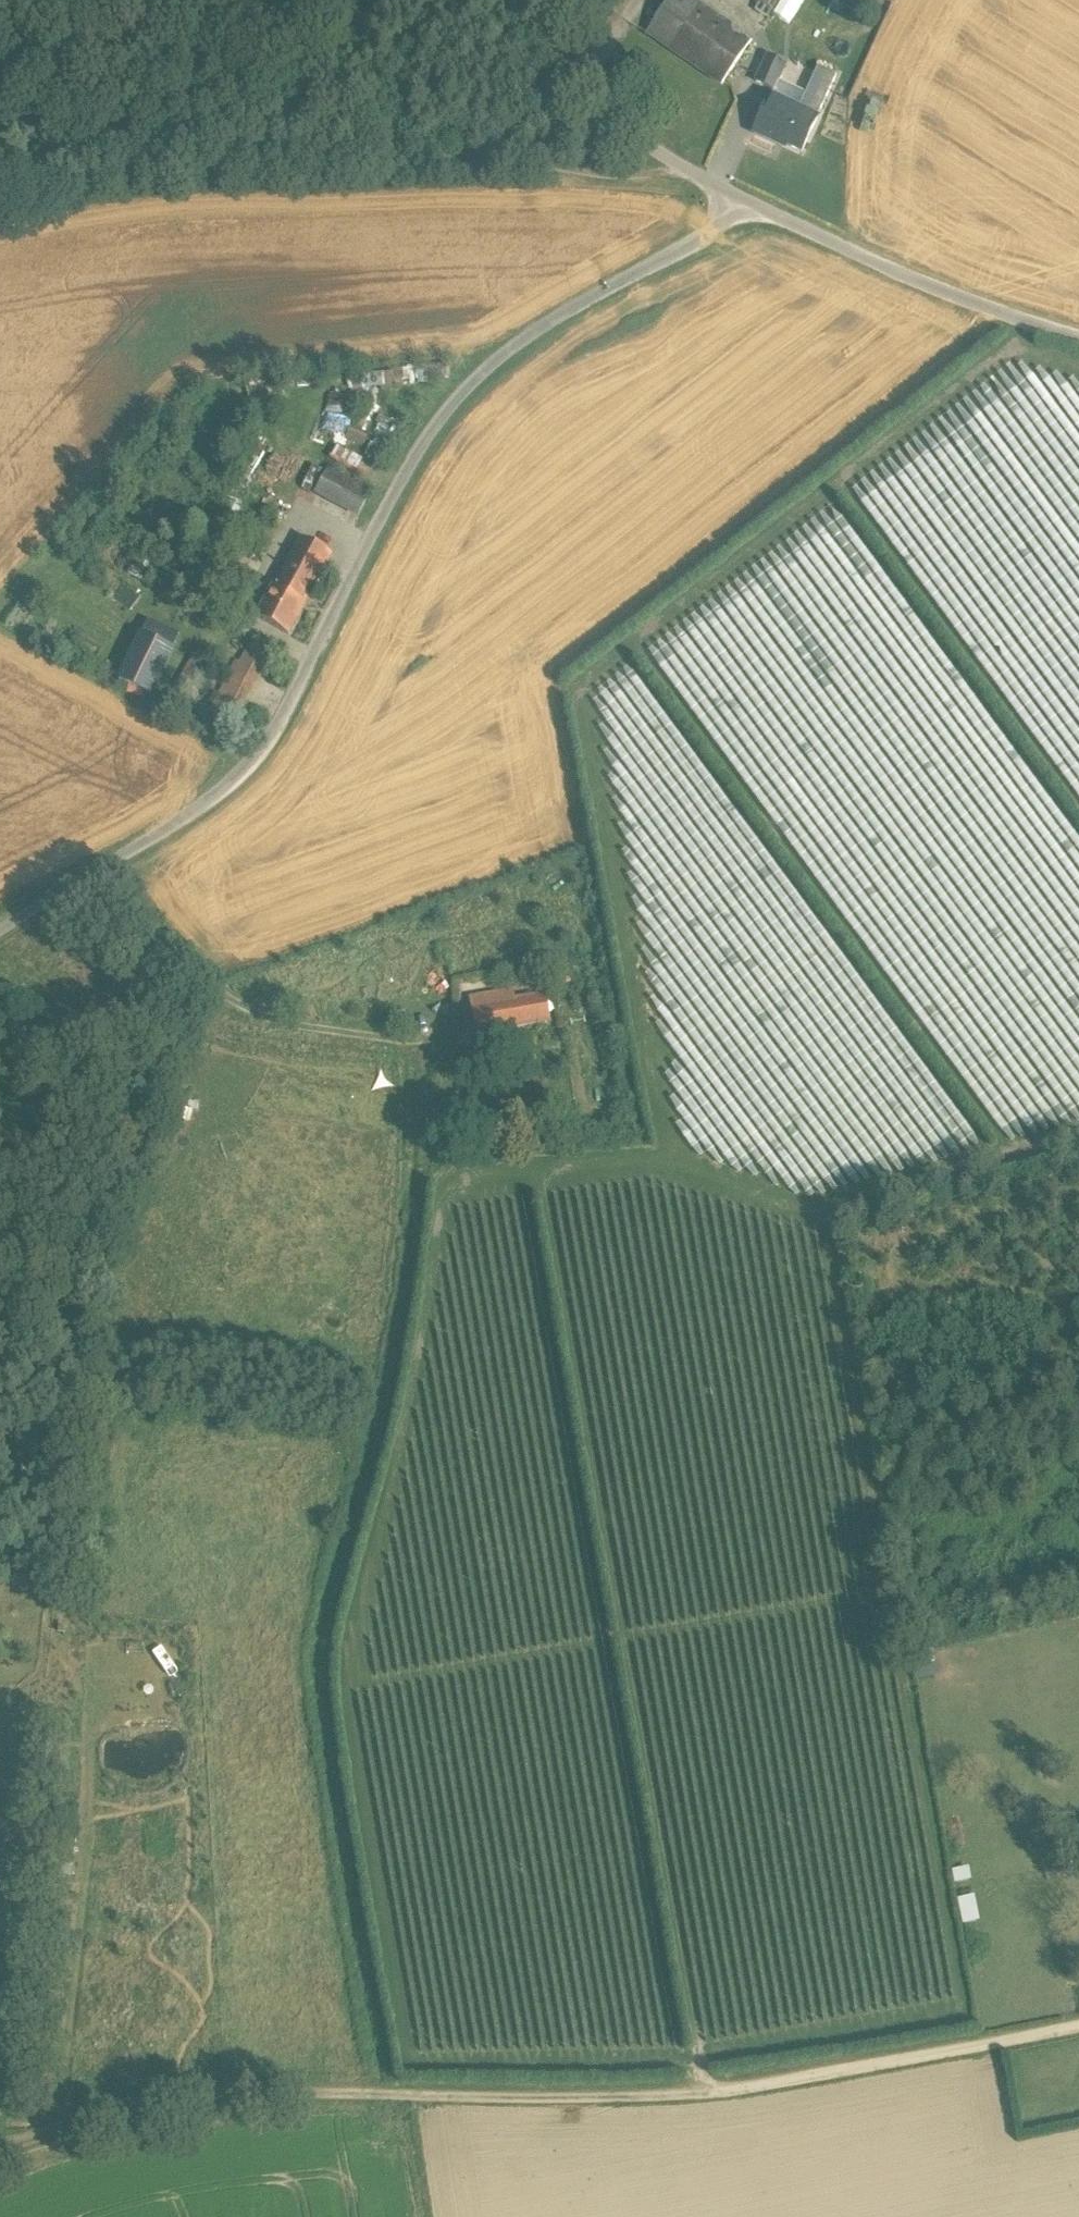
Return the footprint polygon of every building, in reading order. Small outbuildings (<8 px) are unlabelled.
[(698,0),(669,0),(646,33),(722,85),(754,37),(698,0)] [(771,10),(778,0),(756,0),(771,10)] [(775,91),(787,62),(767,54),(755,83),(775,91)] [(818,116),(836,74),(817,66),(799,108),(769,96),(753,132),(777,143),(778,140),(802,152),(818,116)] [(359,372),(361,389),(427,382),(425,365),(359,372)] [(337,476),(326,493),(355,511),(366,495),(337,476)] [(262,621),(289,635),(330,559),(295,541),(272,587),(256,617),(262,621)] [(135,630),(113,669),(137,682),(159,643),(135,630)] [(274,647),(255,637),(211,718),(230,728),(274,647)] [(172,713),(188,685),(206,656),(196,650),(178,679),(162,706),(172,713)] [(554,973),(540,975),(543,990),(556,987),(558,987),(555,972),(554,973)] [(515,1000),(513,991),(471,998),(478,1033),(550,1020),(545,995),(515,1000)] [(957,1896),(961,1923),(977,1920),(973,1894),(957,1896)]
